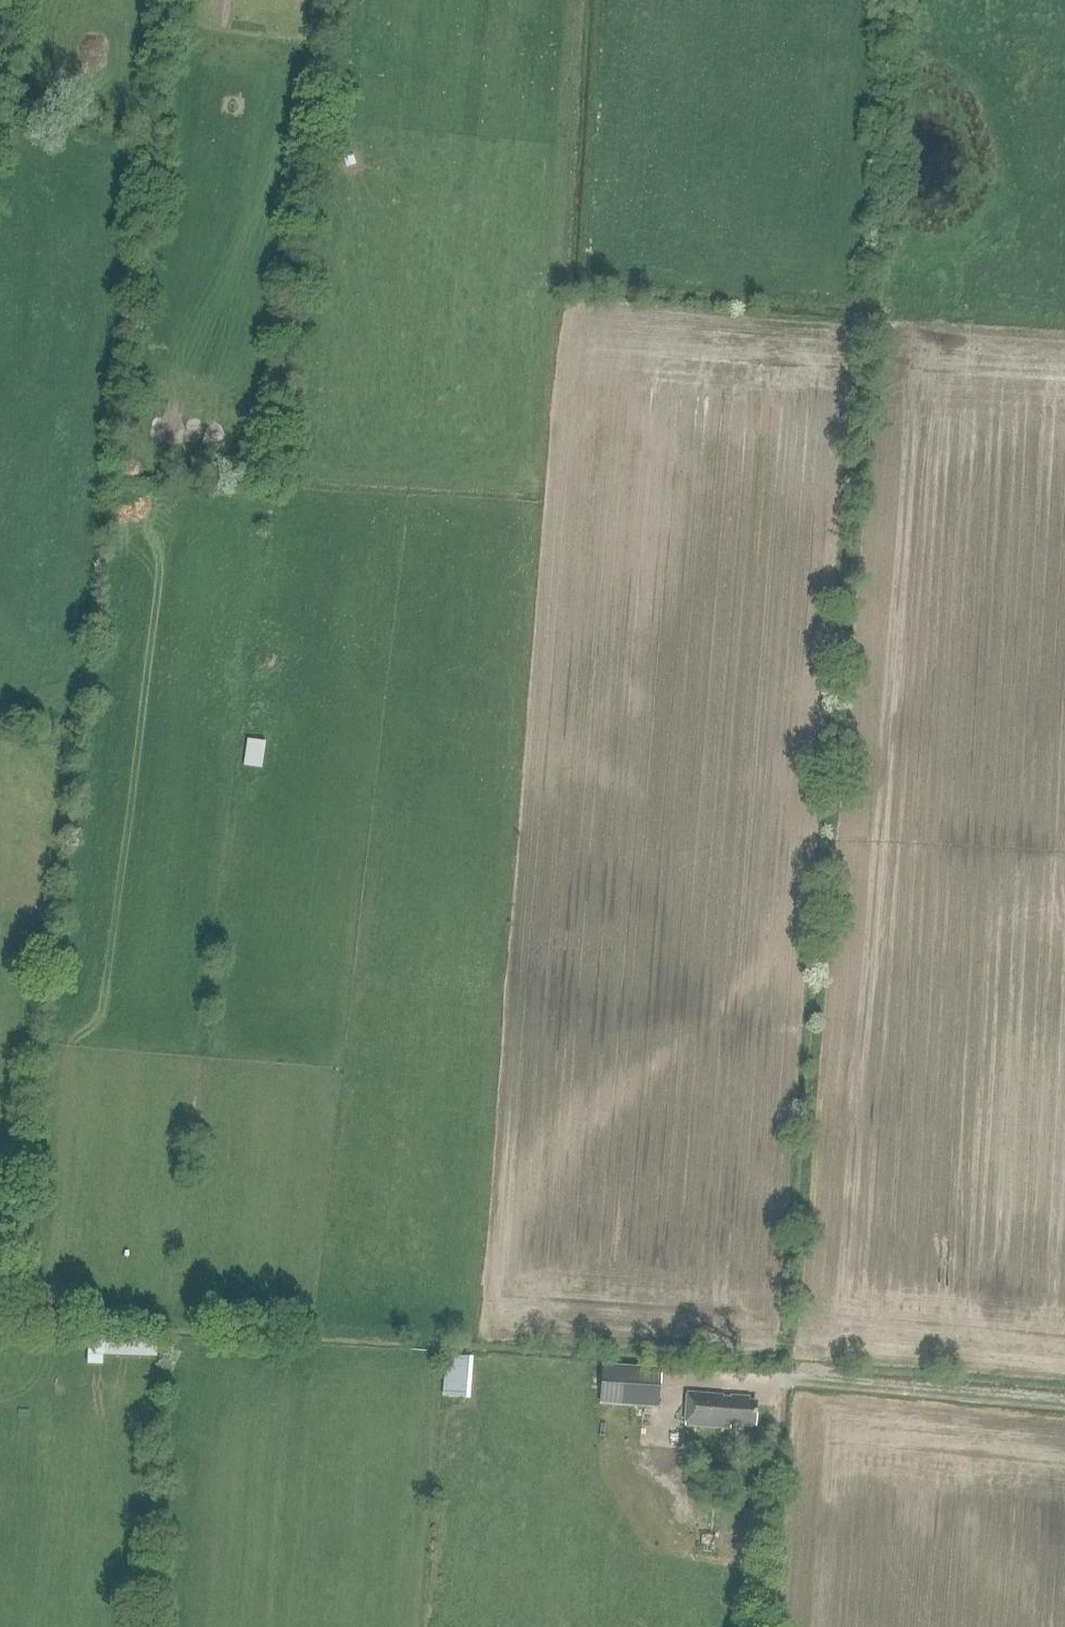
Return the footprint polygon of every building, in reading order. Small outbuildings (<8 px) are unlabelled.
[(265,741),(246,738),(242,766),(261,768),(265,741)] [(158,1337),(103,1335),(102,1355),(157,1357),(158,1337)] [(469,1356),(445,1355),(443,1395),(466,1396),(469,1356)] [(602,1364),(599,1403),(658,1407),(661,1369),(602,1364)] [(754,1424),(756,1404),(747,1403),(748,1398),(687,1394),(685,1425),(730,1428),(730,1423),(754,1424)]
